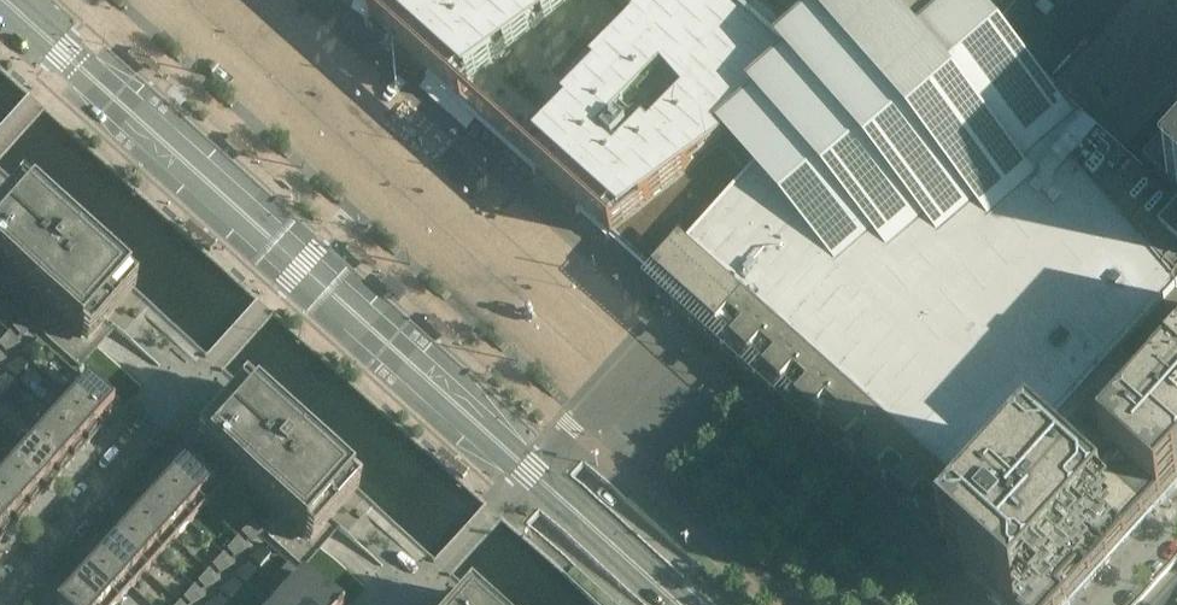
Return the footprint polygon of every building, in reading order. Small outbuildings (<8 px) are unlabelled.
[(372,50),(385,35),(428,73),(414,88),(520,182),(531,170),(535,173),(537,171),(580,209),(578,212),(610,240),(723,150),(734,162),(752,181),(657,282),(955,543),(1112,369),(1118,363),(1176,296),(1176,209),(1147,182),(1024,71),(944,0),(317,0),(372,50)] [(1024,71),(1147,182),(1176,148),(1176,0),(944,0),(1024,71)] [(408,111),(394,121),(403,134),(417,124),(408,111)] [(1147,182),(1176,209),(1176,148),(1147,182)] [(463,149),(448,160),(471,189),(486,178),(463,149)] [(0,209),(0,294),(81,366),(97,348),(98,347),(116,327),(117,326),(144,297),(21,186),(0,209)] [(35,327),(23,316),(12,329),(20,336),(35,327)] [(9,332),(0,342),(0,347),(6,352),(21,343),(9,332)] [(35,345),(19,353),(31,364),(42,352),(35,345)] [(19,360),(4,369),(16,379),(27,367),(19,360)] [(1112,369),(955,543),(957,545),(953,550),(971,567),(964,575),(998,604),(1071,604),(1176,487),(1176,372),(1174,375),(1160,390),(1154,385),(1149,390),(1120,364),(1114,371),(1112,369)] [(75,372),(60,388),(103,428),(118,411),(75,372)] [(0,379),(0,393),(2,395),(13,382),(5,376),(0,379)] [(244,387),(181,456),(219,491),(252,521),(264,532),(304,567),(320,548),(321,547),(339,527),(340,527),(367,497),(244,387)] [(60,388),(46,405),(89,444),(103,428),(60,388)] [(46,405),(31,421),(74,460),(89,444),(46,405)] [(31,421),(17,437),(60,476),(74,460),(31,421)] [(17,437),(2,453),(45,492),(60,476),(17,437)] [(0,455),(0,480),(31,508),(45,492),(2,453),(0,455)] [(219,491),(181,456),(166,473),(204,508),(219,491)] [(190,524),(204,508),(166,473),(151,490),(190,524)] [(16,525),(31,508),(0,480),(0,510),(16,525)] [(175,540),(190,524),(151,490),(137,506),(175,540)] [(161,556),(175,540),(137,506),(122,522),(161,556)] [(2,541),(16,525),(0,510),(0,539),(2,541)] [(264,532),(252,521),(241,534),(249,541),(264,532)] [(146,572),(161,556),(122,522),(108,538),(146,572)] [(132,589),(146,572),(108,538),(93,554),(132,589)] [(250,549),(237,538),(226,550),(234,557),(250,549)] [(271,555),(264,548),(248,557),(260,567),(271,555)] [(117,604),(132,589),(93,554),(79,570),(117,604)] [(235,565),(223,554),(212,567),(220,574),(235,565)] [(256,571),(249,564),(233,572),(245,583),(256,571)] [(117,604),(79,570),(64,586),(85,604),(117,604)] [(221,581),(209,570),(198,583),(206,590),(221,581)] [(288,594),(301,604),(334,604),(303,577),(288,594)] [(242,587),(235,580),(219,588),(231,599),(242,587)] [(64,586),(49,603),(51,604),(85,604),(64,586)] [(183,599),(190,604),(194,604),(206,598),(194,587),(183,599)] [(278,604),(301,604),(288,594),(278,604)]
